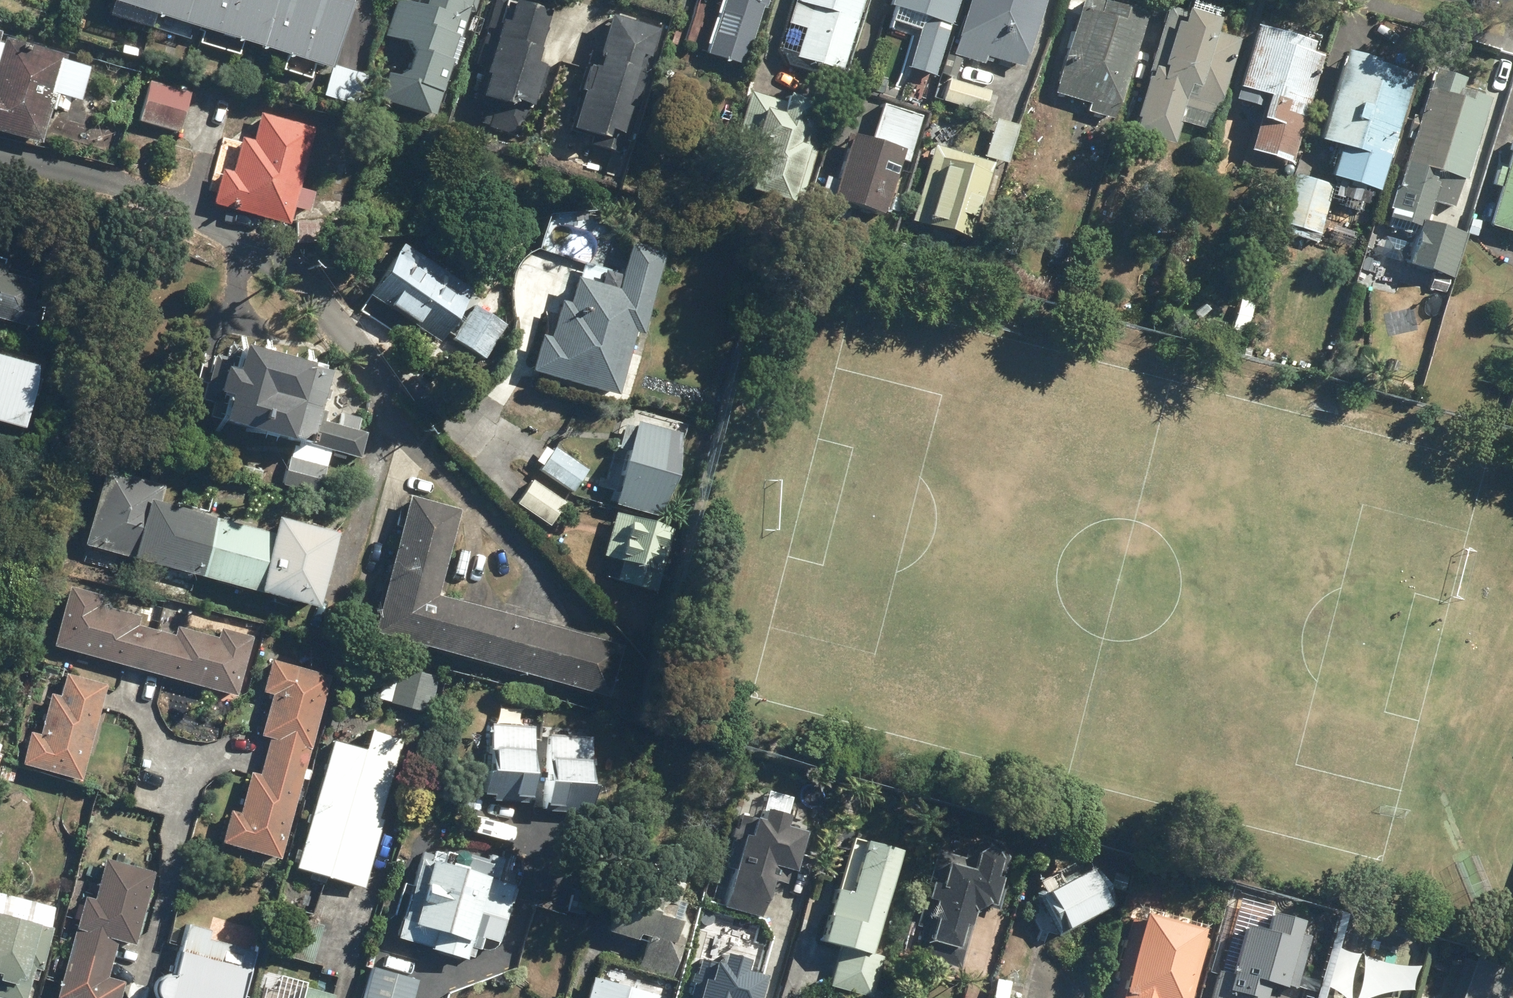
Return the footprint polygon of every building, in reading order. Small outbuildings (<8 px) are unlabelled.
[(334,64),(325,91),(358,102),(366,76),(335,67),(356,0),(134,0),(334,64)] [(381,98),(436,114),(444,86),(452,61),(459,62),(467,33),(457,30),(461,18),(469,21),(473,11),(477,11),(481,0),(427,0),(424,9),(395,1),(385,33),(409,40),(403,60),(416,65),(412,77),(388,69),(381,98)] [(552,8),(524,0),(495,0),(476,63),(485,66),(475,99),(488,103),(482,121),(522,133),(531,100),(534,101),(546,61),(539,59),(552,8)] [(771,0),(723,0),(708,50),(748,62),(765,4),(769,6),(771,0)] [(783,46),(799,51),(798,54),(843,68),(864,0),(797,0),(783,46)] [(890,3),(898,5),(891,29),(913,34),(905,62),(894,90),(904,92),(912,67),(940,75),(962,0),(891,0),(890,3)] [(959,50),(984,57),(986,53),(1030,65),(1049,0),(973,0),(959,50)] [(1045,91),(1081,102),(1079,110),(1102,116),(1129,13),(1085,0),(1072,0),(1045,91)] [(1157,5),(1120,129),(1163,142),(1170,119),(1201,129),(1229,38),(1200,29),(1208,6),(1189,0),(1169,0),(1167,7),(1157,5)] [(661,27),(616,13),(605,50),(593,46),(580,89),(587,91),(577,123),(597,130),(593,144),(622,153),(661,27)] [(1312,46),(1244,26),(1226,85),(1227,86),(1224,96),(1244,102),(1240,115),(1243,116),(1233,151),(1277,164),(1312,46)] [(44,139),(52,106),(68,111),(72,96),(83,99),(92,64),(68,56),(69,52),(6,35),(4,40),(0,38),(0,127),(44,139)] [(1406,71),(1332,49),(1305,140),(1337,149),(1326,184),(1296,174),(1278,233),(1312,243),(1325,201),(1351,209),(1358,185),(1370,188),(1406,71)] [(1394,263),(1449,278),(1461,235),(1422,224),(1429,202),(1449,208),(1478,97),(1448,89),(1451,77),(1423,69),(1379,217),(1383,218),(1381,226),(1403,233),(1394,263)] [(992,90),(948,78),(942,96),(986,109),(992,90)] [(190,91),(150,80),(140,117),(180,128),(190,91)] [(791,102),(754,90),(742,129),(767,137),(753,184),(795,197),(795,193),(802,196),(827,113),(818,110),(822,98),(795,89),(791,102)] [(923,114),(883,101),(872,135),(856,130),(841,178),(829,174),(822,198),(835,201),(832,213),(850,219),(853,206),(882,216),(900,158),(909,160),(923,114)] [(225,168),(216,200),(292,221),(297,205),(310,208),(315,190),(298,186),(315,124),(265,110),(256,139),(246,136),(236,171),(225,168)] [(1009,160),(1020,123),(999,117),(988,154),(1009,160)] [(957,121),(953,139),(970,143),(973,125),(957,121)] [(995,161),(938,143),(914,223),(971,240),(995,161)] [(1511,169),(1505,187),(1493,225),(1512,230),(1512,160),(1511,169)] [(1496,185),(1505,187),(1511,169),(1502,166),(1496,185)] [(342,217),(297,220),(298,240),(343,237),(342,217)] [(546,332),(536,367),(621,392),(639,327),(646,329),(667,246),(637,237),(626,271),(588,261),(584,277),(580,276),(574,300),(565,297),(555,334),(546,332)] [(475,289),(406,242),(371,295),(440,341),(475,289)] [(37,323),(49,283),(5,271),(6,265),(0,263),(0,315),(37,323)] [(504,322),(477,303),(450,344),(476,362),(504,322)] [(319,361),(252,343),(251,348),(233,347),(232,357),(219,356),(209,396),(217,399),(212,418),(300,440),(296,459),(290,457),(283,484),(322,495),(333,450),(357,456),(363,433),(360,432),(364,418),(345,413),(342,425),(322,421),(335,370),(318,365),(319,361)] [(39,426),(40,361),(0,350),(0,415),(39,426)] [(642,419),(619,501),(662,513),(685,432),(642,419)] [(557,446),(542,468),(575,490),(590,467),(557,446)] [(140,557),(141,555),(268,592),(269,589),(321,604),(343,531),(282,513),(277,532),(163,499),(168,482),(110,466),(88,542),(140,557)] [(534,477),(518,500),(552,524),(569,501),(534,477)] [(463,507),(412,494),(377,627),(609,691),(623,645),(441,594),(463,507)] [(658,516),(618,511),(605,555),(624,561),(620,578),(659,590),(676,528),(658,516)] [(73,585),(57,645),(238,694),(254,635),(222,626),(220,634),(179,623),(176,633),(142,623),(145,614),(104,603),(107,594),(73,585)] [(225,841),(282,856),(332,675),(273,659),(264,691),(273,693),(262,735),(272,737),(262,771),(253,768),(242,809),(234,807),(225,841)] [(34,728),(25,763),(86,778),(110,682),(68,671),(62,692),(53,689),(42,730),(34,728)] [(536,725),(494,722),(495,744),(495,765),(488,791),(536,793),(541,767),(537,745),(536,725)] [(334,737),(298,867),(367,887),(386,818),(383,817),(406,736),(371,726),(365,745),(334,737)] [(594,736),(552,734),(553,755),(555,774),(549,803),(596,804),(603,779),(599,779),(595,757),(594,736)] [(741,830),(748,832),(726,904),(763,915),(772,896),(778,876),(790,881),(794,866),(800,867),(811,829),(791,823),(795,811),(783,806),(771,805),(768,814),(753,815),(746,813),(741,830)] [(842,941),(831,984),(875,995),(886,952),(876,950),(906,847),(858,833),(828,937),(842,941)] [(970,842),(967,854),(949,850),(938,857),(918,923),(924,925),(917,951),(963,967),(976,923),(980,907),(989,901),(1000,904),(1014,857),(1003,841),(984,835),(970,842)] [(500,943),(517,885),(493,878),(495,873),(492,873),(496,862),(450,847),(448,849),(446,858),(437,855),(436,859),(425,855),(401,936),(470,956),(475,956),(479,948),(487,950),(495,947),(500,943)] [(129,979),(112,974),(121,940),(138,945),(157,870),(107,858),(97,896),(88,893),(61,996),(70,997),(124,997),(129,979)] [(629,861),(618,900),(610,926),(641,936),(643,931),(652,934),(640,968),(673,978),(700,900),(682,894),(688,878),(629,861)] [(1116,902),(1114,891),(1113,880),(1105,872),(1097,864),(1040,894),(1060,932),(1116,902)] [(1150,908),(1147,918),(1134,915),(1117,976),(1121,977),(1115,997),(1188,997),(1209,925),(1150,908)] [(1,997),(4,997),(30,997),(37,967),(46,969),(57,925),(45,923),(46,919),(0,909),(0,997),(1,997)] [(1273,981),(1290,985),(1307,916),(1295,913),(1276,909),(1272,925),(1249,920),(1237,971),(1220,968),(1213,997),(1269,997),(1273,981)] [(191,922),(179,972),(169,972),(163,979),(161,989),(167,997),(246,997),(259,951),(212,936),(214,928),(191,922)] [(770,973),(751,967),(754,955),(742,950),(731,949),(727,958),(713,959),(705,957),(693,997),(763,997),(770,973)] [(1478,953),(1476,959),(1466,958),(1451,997),(1512,997),(1512,966),(1478,953)] [(367,997),(417,997),(422,977),(376,965),(367,997)] [(595,975),(590,997),(660,997),(661,994),(632,982),(595,975)] [(337,993),(307,984),(303,997),(336,997),(337,993)]
